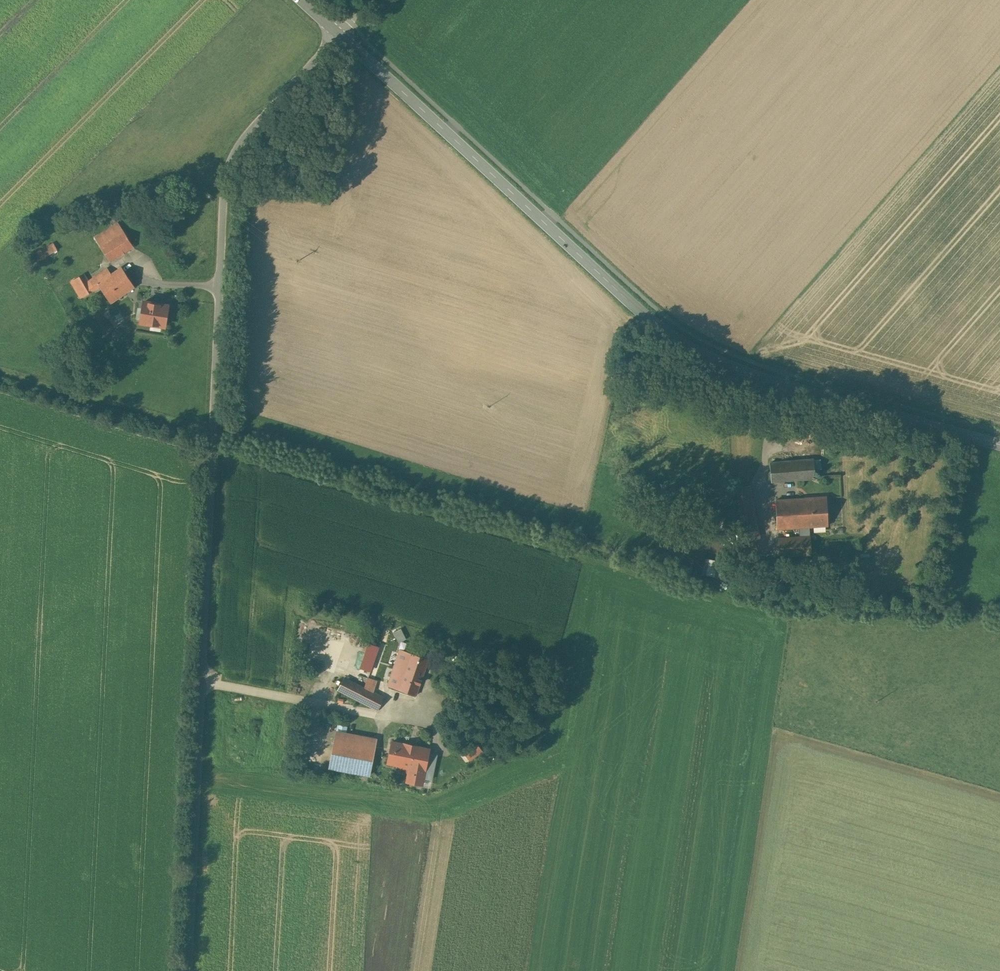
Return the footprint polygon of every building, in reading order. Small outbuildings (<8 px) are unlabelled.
[(123,231),(100,246),(110,261),(133,246),(123,231)] [(53,244),(41,250),(44,256),(57,250),(53,244)] [(121,267),(111,274),(107,269),(88,281),(83,273),(75,279),(85,295),(93,290),(99,286),(110,302),(134,286),(121,267)] [(168,305),(144,301),(141,322),(164,326),(168,305)] [(813,458),(770,463),(772,481),(790,479),(790,480),(815,477),(813,458)] [(758,537),(749,487),(732,489),(741,540),(758,537)] [(825,497),(776,500),(779,556),(811,554),(809,527),(826,526),(825,497)] [(701,573),(723,578),(727,562),(705,556),(701,573)] [(777,574),(761,570),(759,580),(774,584),(777,574)] [(300,617),(301,606),(292,605),(291,616),(300,617)] [(428,660),(400,651),(388,685),(416,694),(428,660)] [(384,698),(345,677),(338,690),(378,711),(384,698)] [(377,738),(336,730),(329,768),(369,776),(377,738)] [(428,750),(392,742),(393,741),(392,741),(387,763),(388,764),(388,762),(400,765),(401,768),(409,769),(407,781),(422,784),(429,748),(428,748),(428,750)]
